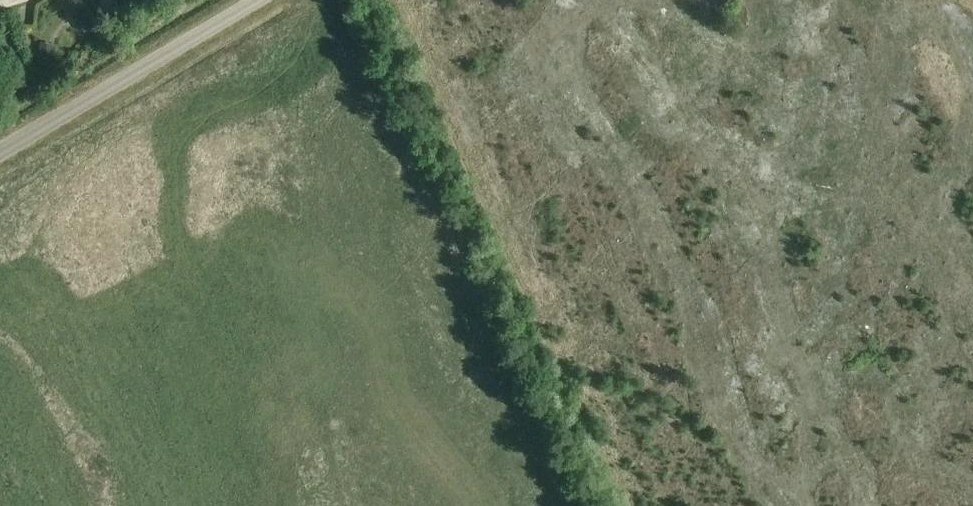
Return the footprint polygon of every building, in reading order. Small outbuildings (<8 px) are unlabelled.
[(72,12),(78,26),(88,22),(80,0),(59,0),(65,15),(72,12)] [(114,1),(103,6),(107,15),(119,9),(114,1)]
